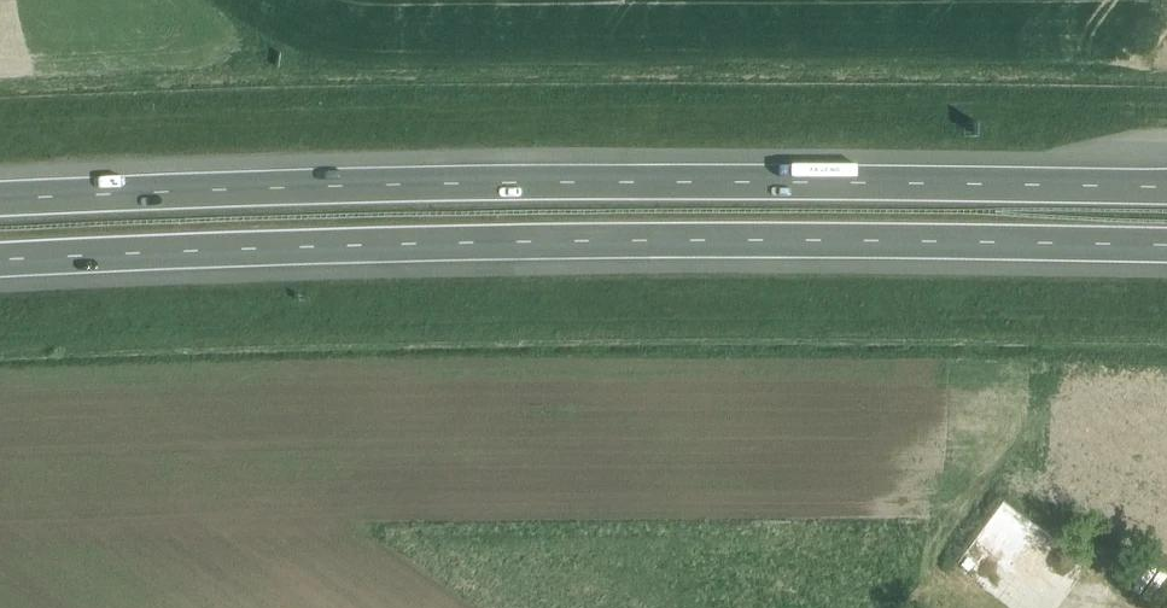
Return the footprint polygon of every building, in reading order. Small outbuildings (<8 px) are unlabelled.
[(1005,501),(960,564),(1021,607),(1032,607),(1039,598),(1036,596),(1046,582),(1058,590),(1083,556),(1005,501)]
